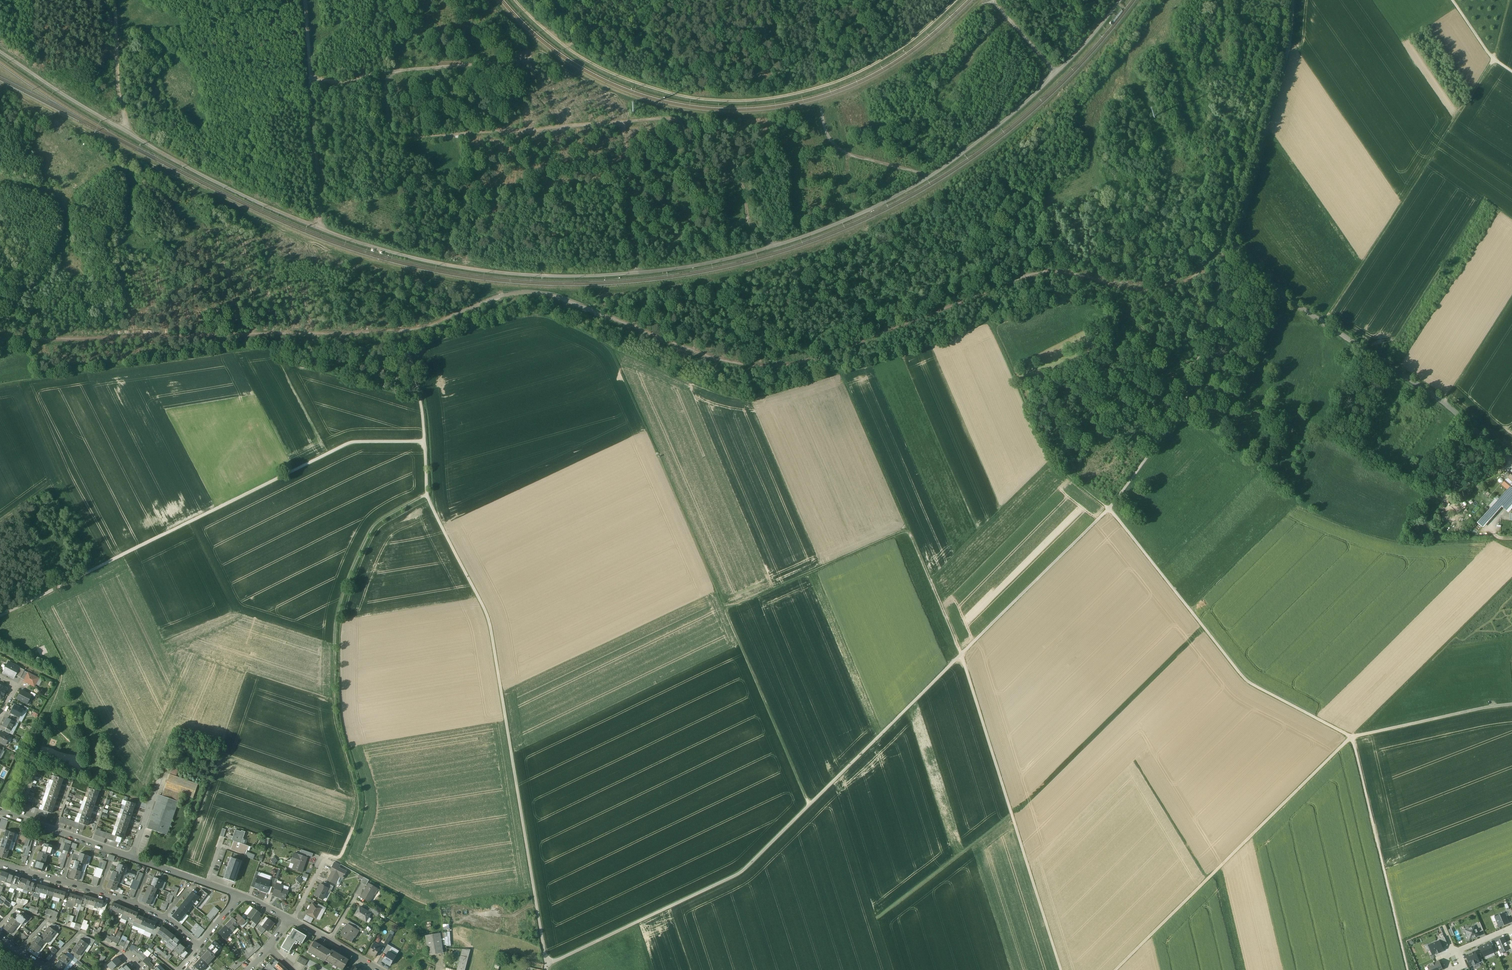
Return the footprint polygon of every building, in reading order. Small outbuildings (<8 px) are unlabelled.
[(1511,486),(1505,481),(1502,484),(1508,489),(1510,487),(1511,486)] [(1508,489),(1497,502),(1488,511),(1478,522),(1481,525),(1497,508),(1502,512),(1511,501),(1509,499),(1507,497),(1511,493),(1508,489)] [(552,630),(554,635),(587,620),(585,616),(552,630)] [(9,662),(3,673),(13,678),(15,675),(19,667),(9,662)] [(19,667),(15,675),(20,678),(24,671),(25,670),(19,667)] [(24,680),(23,681),(34,687),(38,678),(28,673),(24,680)] [(31,696),(21,690),(17,698),(27,704),(28,701),(29,702),(31,699),(30,698),(31,696)] [(17,707),(14,705),(10,713),(14,715),(19,717),(23,710),(17,707)] [(9,719),(7,718),(2,726),(6,728),(10,730),(15,722),(9,719)] [(1,732),(0,734),(0,742),(5,745),(9,737),(1,732)] [(176,776),(169,774),(164,788),(180,794),(193,798),(198,784),(176,776)] [(180,794),(164,788),(161,796),(178,802),(180,794)] [(161,796),(159,795),(147,828),(166,835),(178,802),(161,796)] [(14,833),(5,830),(5,831),(6,831),(3,839),(11,841),(14,833)] [(244,833),(235,830),(233,836),(233,837),(232,840),(234,841),(241,843),(244,833)] [(11,841),(3,839),(0,847),(9,850),(11,841)] [(241,843),(234,841),(231,849),(244,853),(245,849),(246,845),(241,843)] [(53,847),(44,844),(41,852),(47,854),(49,855),(51,849),(52,847),(53,847)] [(0,847),(0,848),(0,856),(6,858),(9,850),(0,847)] [(47,854),(41,852),(39,851),(36,860),(44,862),(47,854)] [(88,856),(80,853),(78,861),(77,861),(83,863),(86,864),(88,856)] [(306,858),(293,853),(292,859),(296,860),(293,869),(301,872),(306,858)] [(241,862),(232,859),(225,878),(233,881),(241,862)] [(44,862),(36,860),(34,868),(33,868),(42,871),(44,862)] [(83,863),(77,861),(78,861),(75,861),(73,869),(80,871),(83,863)] [(340,865),(335,862),(331,870),(333,871),(328,880),(335,884),(337,881),(335,880),(339,874),(344,877),(347,872),(339,867),(340,865)] [(115,872),(121,874),(121,875),(123,876),(127,867),(118,864),(119,864),(115,872)] [(101,869),(96,868),(94,876),(99,878),(100,878),(103,870),(101,869)] [(80,871),(73,869),(70,877),(69,877),(78,880),(80,871)] [(115,872),(113,871),(110,879),(118,882),(121,875),(121,874),(115,872)] [(14,876),(8,874),(5,882),(11,884),(14,876)] [(20,878),(14,876),(11,884),(17,886),(20,878)] [(99,878),(94,876),(91,884),(96,886),(99,878)] [(162,881),(154,877),(154,878),(150,886),(156,888),(158,889),(162,881)] [(369,880),(364,877),(362,880),(361,882),(366,885),(369,880)] [(26,880),(20,878),(17,886),(24,888),(26,880)] [(270,882),(257,878),(254,888),(260,890),(260,891),(266,893),(269,886),(270,882)] [(118,882),(110,879),(107,887),(106,887),(115,891),(114,890),(118,882)] [(334,886),(325,882),(323,885),(328,888),(332,890),(334,886)] [(42,886),(36,884),(35,883),(33,891),(34,891),(34,890),(40,892),(42,886)] [(277,884),(276,883),(275,888),(272,895),(284,899),(287,891),(281,889),(283,886),(277,884)] [(378,888),(369,883),(361,897),(370,902),(378,888)] [(323,885),(320,884),(314,895),(323,899),(328,888),(323,885)] [(156,888),(150,886),(149,885),(145,893),(153,896),(156,888)] [(48,888),(42,886),(40,892),(46,894),(48,888)] [(55,890),(48,888),(46,894),(53,896),(55,890)] [(207,894),(201,889),(196,895),(198,897),(192,905),(196,908),(207,894)] [(61,891),(55,890),(53,896),(60,898),(62,892),(62,891),(61,891)] [(196,895),(192,892),(185,900),(192,905),(198,897),(196,895)] [(153,896),(145,893),(142,901),(150,905),(150,904),(153,896)] [(76,896),(70,894),(68,900),(74,902),(76,896)] [(83,898),(76,896),(74,902),(78,903),(81,904),(82,902),(83,898)] [(90,897),(83,896),(83,898),(82,902),(85,903),(88,904),(90,897)] [(96,899),(90,897),(88,904),(94,906),(96,899)] [(103,901),(96,899),(94,906),(97,907),(101,908),(103,902),(103,901)] [(6,900),(3,903),(9,908),(11,906),(10,904),(11,903),(6,900)] [(185,900),(179,908),(185,913),(192,905),(185,900)] [(119,905),(112,903),(113,902),(112,902),(110,909),(112,910),(116,912),(119,905)] [(317,906),(312,904),(307,914),(316,918),(321,909),(321,908),(317,906)] [(125,908),(119,905),(116,912),(120,913),(122,914),(125,908)] [(206,916),(207,917),(211,920),(219,910),(214,906),(206,916)] [(371,913),(360,907),(355,915),(367,922),(371,913)] [(380,912),(371,907),(369,911),(378,916),(380,912)] [(131,911),(125,908),(122,914),(129,917),(131,911)] [(185,913),(179,908),(172,916),(179,922),(179,921),(185,913)] [(58,913),(49,909),(48,913),(51,914),(50,916),(56,918),(58,913)] [(253,909),(247,917),(254,922),(258,916),(260,914),(253,909)] [(32,918),(24,912),(23,911),(20,915),(26,919),(28,921),(29,921),(32,918)] [(138,913),(131,911),(129,917),(132,918),(135,919),(137,915),(138,913)] [(20,915),(19,914),(15,919),(19,922),(19,923),(21,924),(26,919),(20,915)] [(1504,914),(1495,917),(1499,927),(1508,923),(1504,914)] [(137,915),(135,919),(134,921),(140,924),(143,918),(137,915)] [(234,920),(239,924),(240,926),(245,921),(239,915),(234,920)] [(313,918),(306,915),(303,920),(310,923),(313,918)] [(15,919),(13,917),(12,918),(13,918),(8,923),(15,928),(19,923),(19,922),(15,919)] [(149,920),(143,918),(140,924),(147,927),(149,920)] [(234,920),(232,918),(233,918),(225,926),(231,931),(238,924),(239,924),(234,920)] [(262,926),(265,929),(268,931),(274,923),(268,918),(262,926)] [(155,923),(149,920),(147,927),(153,929),(154,926),(156,923),(156,922),(155,923)] [(359,926),(350,921),(348,924),(357,929),(359,926)] [(8,923),(4,928),(10,934),(15,928),(8,923)] [(1475,925),(1478,933),(1483,931),(1479,923),(1475,924),(1475,925)] [(348,924),(347,924),(341,935),(349,940),(352,934),(356,936),(359,931),(357,929),(348,924)] [(260,925),(257,929),(262,933),(265,929),(262,926),(260,925)] [(1475,925),(1465,930),(1469,940),(1480,936),(1478,933),(1475,925)] [(160,929),(154,926),(151,934),(155,935),(157,933),(160,929)] [(160,929),(157,933),(161,937),(166,930),(161,926),(160,929)] [(225,926),(218,933),(224,939),(231,931),(225,926)] [(50,927),(49,927),(45,932),(51,937),(55,932),(54,930),(50,927)] [(288,935),(281,948),(288,952),(294,943),(296,944),(297,941),(302,944),(306,936),(293,929),(289,935),(288,935)] [(173,936),(166,930),(161,937),(168,942),(173,936)] [(51,937),(45,932),(41,938),(45,941),(47,943),(51,937)] [(440,933),(426,936),(429,955),(444,953),(440,933)] [(41,938),(38,936),(34,942),(41,947),(45,941),(41,938)] [(180,941),(173,936),(168,942),(174,948),(179,943),(180,941)] [(1439,941),(1442,948),(1448,945),(1444,937),(1438,940),(1439,941)] [(1504,938),(1496,941),(1501,953),(1509,950),(1506,943),(1504,938)] [(84,942),(80,939),(76,945),(83,950),(87,944),(84,942)] [(212,943),(207,949),(208,950),(213,955),(220,947),(221,947),(214,941),(213,943),(212,942),(212,943)] [(1439,941),(1429,945),(1433,955),(1436,953),(1437,954),(1440,952),(1443,950),(1442,948),(1439,941)] [(34,942),(30,947),(29,947),(36,952),(41,947),(34,942)] [(330,951),(313,942),(307,951),(312,954),(312,953),(317,956),(316,956),(320,959),(320,958),(325,960),(326,959),(330,962),(329,962),(333,965),(334,964),(338,967),(342,969),(348,960),(331,950),(330,951)] [(179,943),(174,948),(173,949),(180,955),(184,950),(186,948),(185,948),(179,943)] [(381,947),(374,943),(368,953),(375,957),(381,947)] [(87,944),(83,950),(87,953),(91,947),(87,944)] [(1490,944),(1480,948),(1484,956),(1494,952),(1492,948),(1490,944)] [(83,950),(76,945),(72,950),(72,951),(79,956),(79,955),(83,950)] [(388,945),(384,952),(387,954),(389,952),(392,947),(388,945)] [(462,949),(457,969),(465,969),(470,950),(462,949)] [(184,950),(180,955),(179,957),(182,960),(188,953),(184,950)] [(208,950),(207,952),(206,952),(201,958),(207,964),(214,956),(213,955),(208,950)] [(79,956),(72,951),(70,954),(68,952),(77,960),(80,956),(79,956)] [(77,960),(68,952),(65,955),(71,959),(71,960),(74,962),(74,961),(75,962),(77,960)] [(387,954),(383,961),(390,965),(396,956),(389,952),(387,954)] [(1466,956),(1470,966),(1479,962),(1476,955),(1475,952),(1466,956)] [(149,958),(143,953),(139,958),(142,961),(144,959),(147,961),(149,958)] [(65,955),(63,954),(64,955),(60,960),(66,965),(69,961),(70,959),(71,960),(71,959),(65,955)] [(304,965),(307,961),(299,956),(297,961),(304,965)] [(107,965),(112,969),(120,962),(115,957),(107,965)] [(199,959),(199,960),(194,966),(194,965),(194,966),(199,969),(201,969),(207,964),(201,958),(200,960),(199,959)] [(60,960),(56,966),(55,965),(55,966),(61,969),(63,969),(66,965),(60,960)] [(1442,969),(1439,961),(1429,965),(1431,969),(1441,969),(1442,969)]
